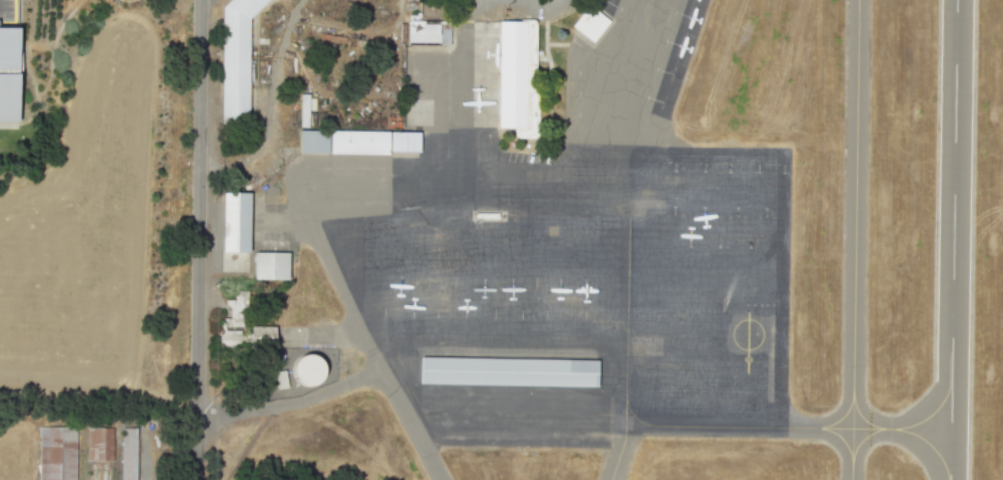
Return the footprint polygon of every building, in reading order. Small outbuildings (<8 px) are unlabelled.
[(221,6),(227,0),(265,0),(248,17),(247,120),(220,120),(221,6)] [(594,41),(608,20),(586,5),(572,27),(594,41)] [(449,43),(449,28),(442,28),(442,23),(420,22),(420,14),(407,14),(407,43),(449,43)] [(499,18),(533,18),(536,134),(501,134),(499,18)] [(20,114),(0,114),(0,28),(1,28),(1,52),(24,52),(24,76),(20,76),(20,114)] [(300,126),(307,127),(308,94),(300,94),(300,126)] [(327,130),(299,130),(299,153),(327,153),(327,130)] [(387,131),(329,130),(329,153),(387,154),(387,131)] [(419,132),(390,131),(389,150),(419,151),(419,132)] [(248,192),(222,192),(221,251),(248,251),(248,192)] [(287,252),(254,252),(254,278),(287,279),(287,252)] [(244,328),(246,291),(234,290),(234,300),(225,299),(224,308),(230,308),(229,318),(220,317),(218,344),(237,345),(238,328),(244,328)] [(274,326),(250,325),(250,346),(274,347),(274,326)] [(311,386),(316,384),(320,380),(323,375),(323,370),(322,365),(320,360),(316,357),(311,355),(306,355),(301,356),(297,359),(294,363),(292,368),(292,373),(293,378),(296,382),(301,385),(306,386),(311,386)] [(597,359),(420,356),(420,383),(596,386),(597,359)] [(286,387),(285,370),(274,371),(276,388),(286,387)] [(39,427),(38,479),(76,479),(76,427),(39,427)] [(87,460),(112,460),(113,428),(87,427),(87,460)] [(137,428),(122,427),(121,479),(136,479),(137,428)]
